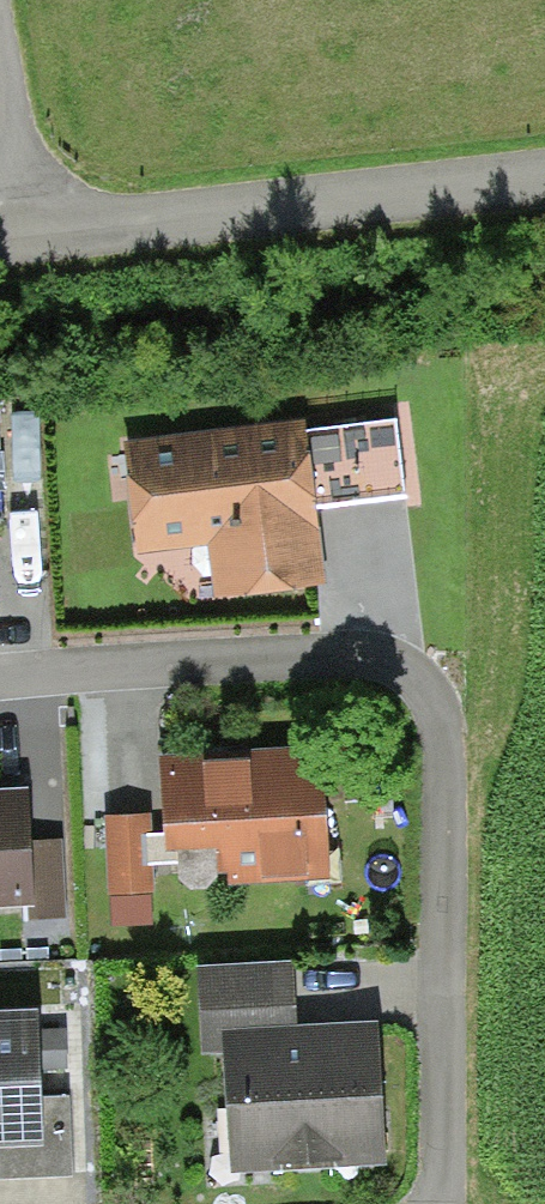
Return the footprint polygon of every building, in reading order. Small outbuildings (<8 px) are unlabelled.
[(395,422),(305,435),(315,510),(405,500),(395,422)] [(304,425),(124,447),(133,559),(208,549),(212,603),(325,587),(315,510),(305,435),(304,425)] [(322,750),(158,759),(162,837),(164,858),(176,857),(219,855),(220,878),(229,877),(229,888),(329,883),(322,750)] [(0,794),(0,913),(28,912),(34,911),(30,844),(27,793),(0,794)] [(152,817),(104,819),(107,900),(154,898),(153,868),(143,869),(141,838),(153,837),(152,817)] [(153,837),(141,838),(143,869),(153,868),(176,867),(176,857),(164,858),(162,837),(153,837)] [(65,920),(61,843),(30,844),(34,911),(28,912),(29,922),(65,920)] [(222,1034),(296,1030),(291,963),(197,970),(202,1056),(223,1054),(222,1034)] [(42,1153),(40,1100),(36,1016),(0,1018),(0,1154),(42,1153)] [(223,1054),(231,1179),(386,1170),(377,1025),(313,1028),(296,1030),(222,1034),(223,1054)] [(40,1100),(42,1153),(0,1154),(0,1182),(70,1179),(68,1099),(40,1100)]
